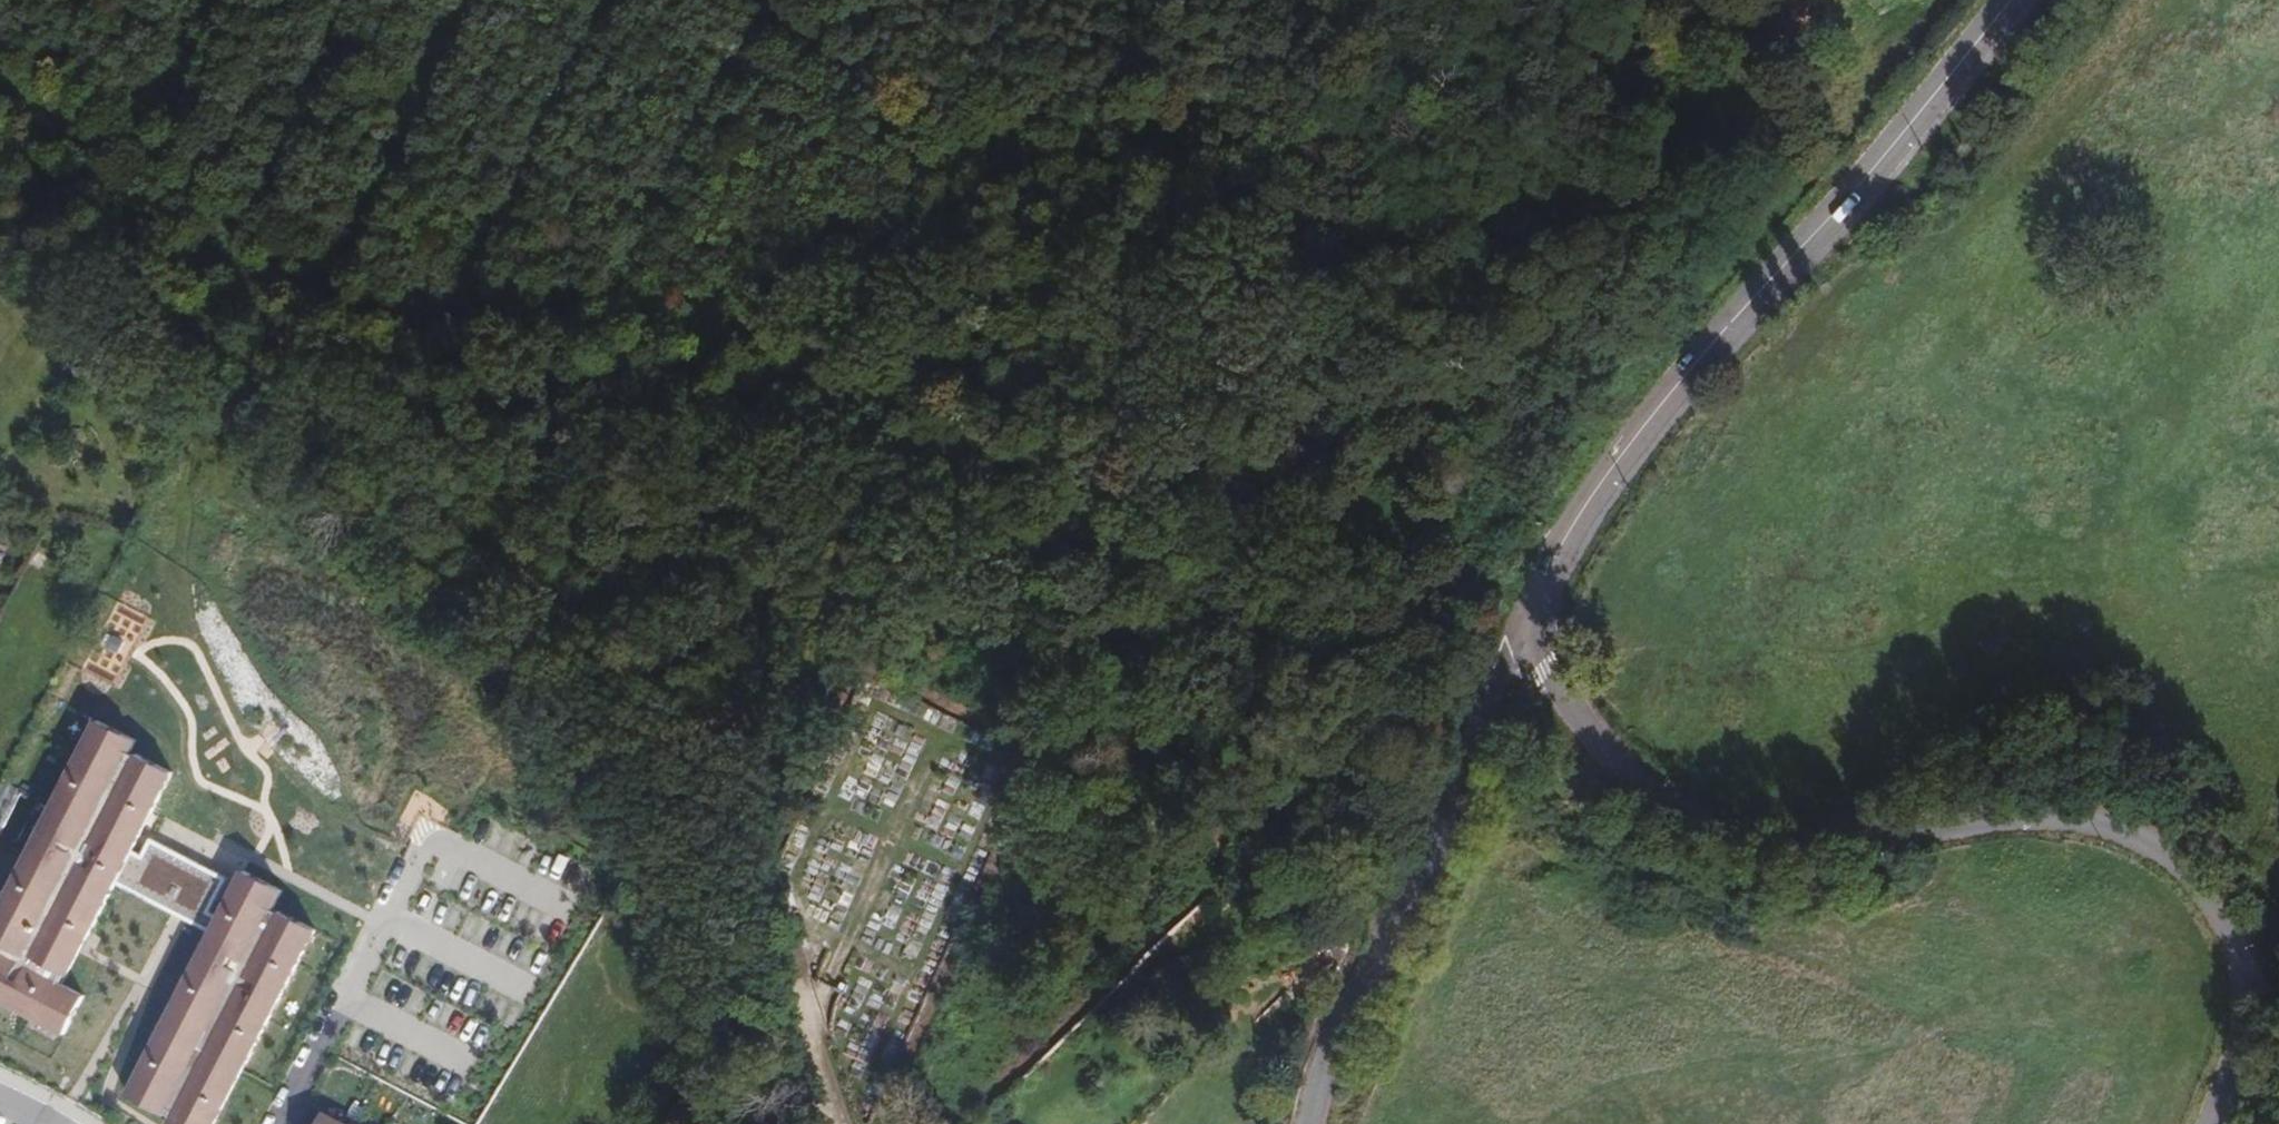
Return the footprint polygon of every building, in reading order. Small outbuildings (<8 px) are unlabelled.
[(0,910),(0,1000),(65,1034),(85,995),(64,985),(116,884),(133,851),(174,773),(131,751),(136,742),(98,722),(0,910)] [(133,851),(116,884),(201,928),(227,878),(153,839),(144,856),(133,851)] [(129,1094),(173,1116),(169,1123),(214,1123),(315,929),(274,908),(283,891),(244,872),(129,1094)] [(450,1080),(435,1075),(428,1101),(444,1105),(450,1080)] [(323,1115),(318,1123),(340,1123),(323,1115)]
